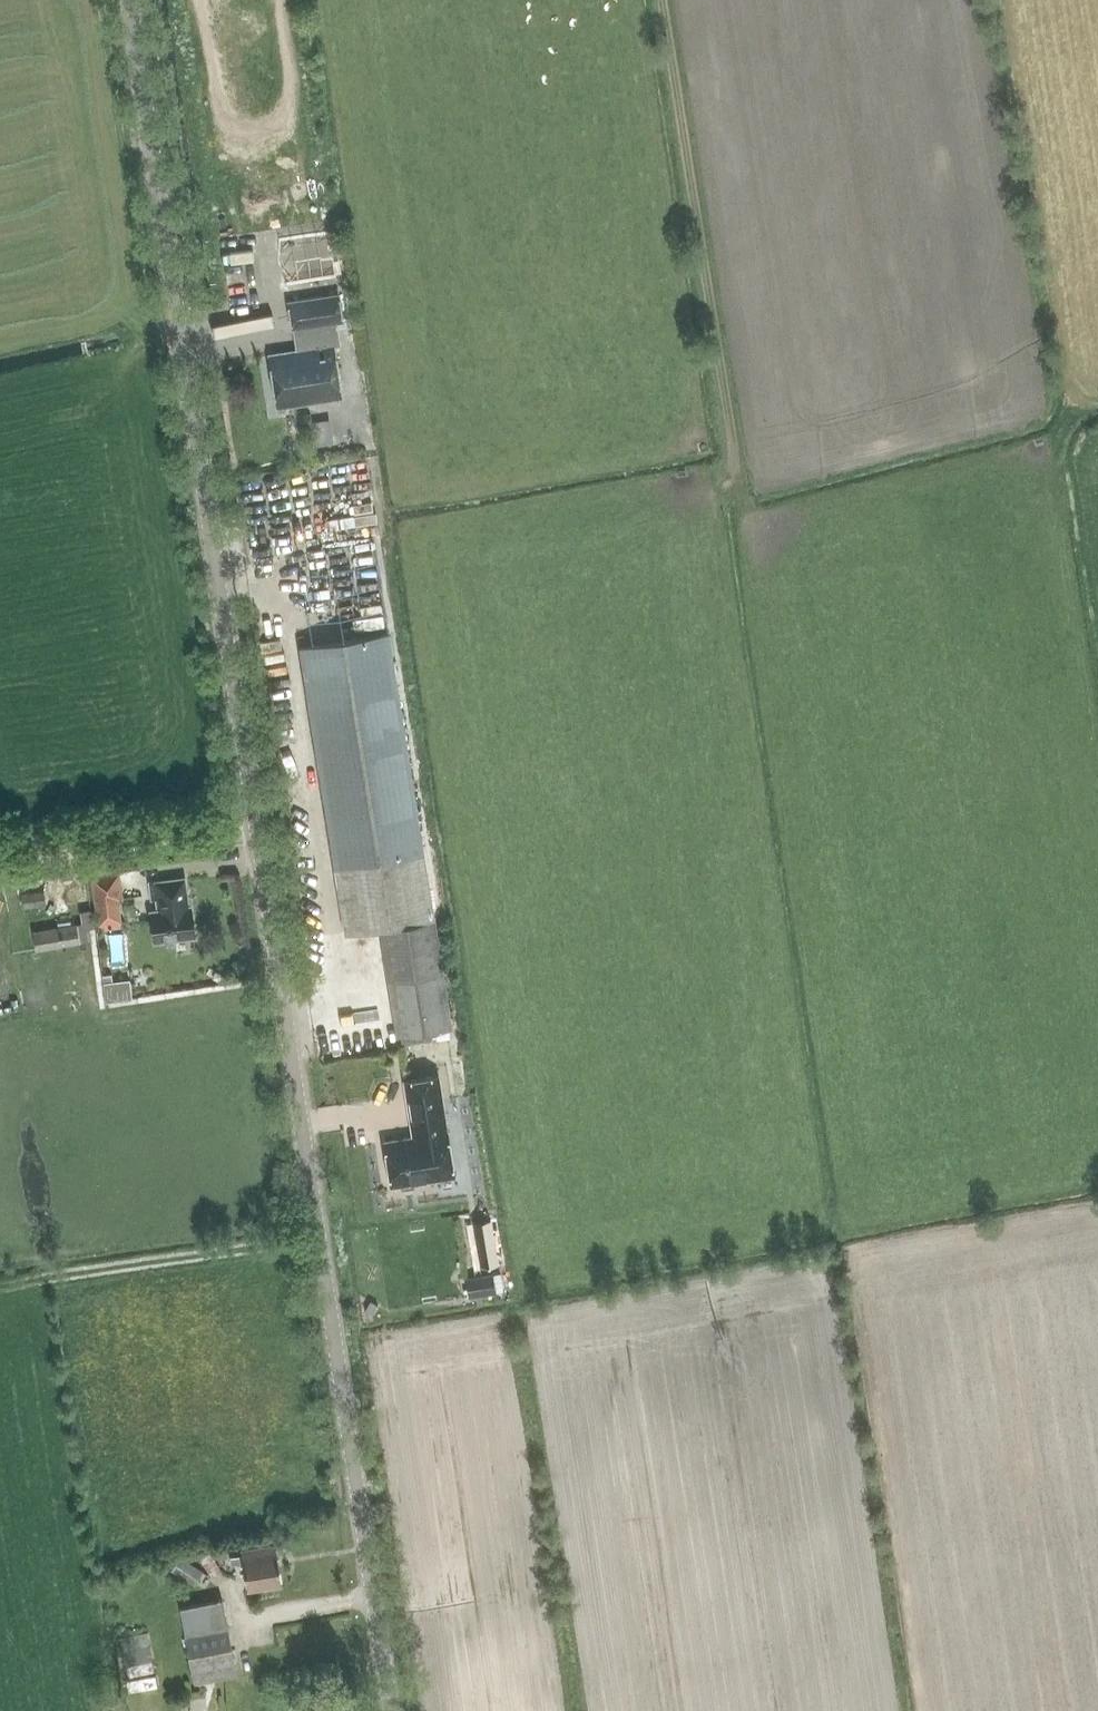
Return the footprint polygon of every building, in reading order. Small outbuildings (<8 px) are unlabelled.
[(293,328),(296,350),(268,355),(276,408),(340,398),(332,346),(339,345),(335,322),(341,321),(337,294),(287,302),(291,328),(293,328)] [(423,852),(372,536),(295,549),(310,644),(298,646),(345,933),(380,927),(396,1036),(451,1028),(423,852)] [(119,897),(115,869),(88,872),(97,928),(119,924),(115,898),(119,897)] [(189,905),(187,905),(184,878),(149,882),(151,898),(156,898),(157,909),(150,910),(154,940),(193,935),(189,905)] [(44,891),(24,893),(26,907),(46,905),(44,891)] [(87,932),(94,931),(91,910),(80,912),(82,923),(32,931),(35,948),(88,940),(87,932)] [(415,1183),(454,1177),(438,1075),(404,1080),(412,1137),(383,1141),(391,1187),(399,1185),(402,1190),(413,1188),(415,1183)] [(471,1275),(475,1294),(507,1287),(503,1268),(471,1275)] [(247,1589),(281,1583),(275,1545),(241,1551),(247,1589)] [(221,1570),(209,1551),(199,1557),(211,1576),(221,1570)] [(203,1571),(179,1556),(171,1569),(195,1584),(203,1571)] [(243,1564),(242,1556),(231,1558),(232,1565),(243,1564)] [(180,1607),(194,1684),(235,1677),(222,1600),(180,1607)] [(154,1673),(146,1633),(120,1638),(128,1678),(154,1673)] [(157,1688),(154,1674),(129,1679),(132,1693),(157,1688)]
